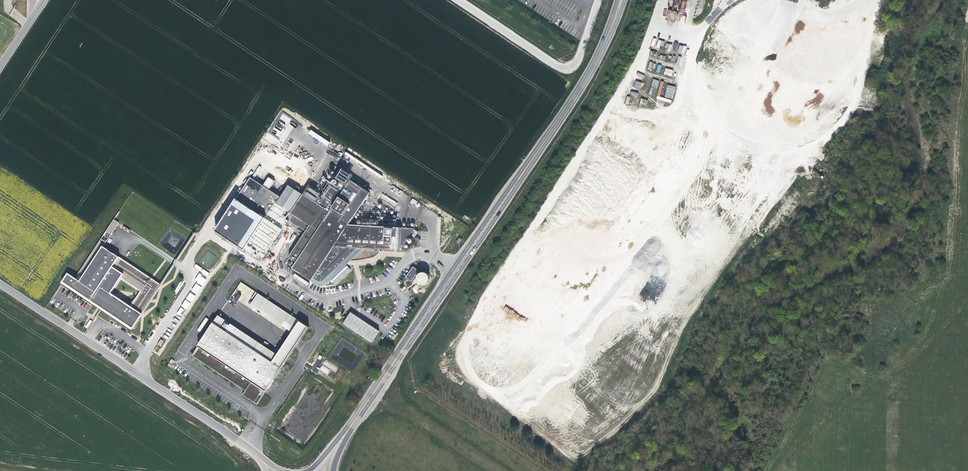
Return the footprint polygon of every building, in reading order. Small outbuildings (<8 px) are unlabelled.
[(679,13),(686,14),(689,0),(682,0),(679,13)] [(671,76),(673,70),(665,68),(664,74),(671,76)] [(657,88),(659,81),(653,79),(651,86),(657,88)] [(667,85),(665,97),(673,98),(674,86),(667,85)] [(327,146),(330,142),(310,130),(308,134),(327,146)] [(262,185),(269,189),(275,181),(268,176),(262,185)] [(316,204),(302,194),(289,212),(285,219),(304,232),(287,257),(296,262),(292,269),(310,281),(311,280),(313,282),(312,284),(316,286),(321,286),(326,284),(347,262),(356,261),(364,260),(371,257),(376,255),(381,250),(398,250),(399,248),(400,248),(413,228),(347,225),(369,193),(349,181),(341,193),(329,185),(316,204)] [(289,212),(302,194),(285,182),(272,201),(289,212)] [(379,201),(395,207),(397,201),(381,195),(379,201)] [(104,247),(120,223),(114,220),(99,243),(92,239),(62,283),(63,284),(64,283),(132,329),(161,285),(104,247)] [(418,269),(412,266),(406,277),(411,280),(412,279),(414,280),(416,277),(414,276),(418,269)] [(417,274),(417,278),(417,279),(418,281),(420,283),(422,283),(424,283),(426,283),(428,282),(429,279),(429,276),(429,274),(427,272),(425,271),(423,271),(421,271),(419,272),(417,274)] [(202,285),(206,279),(198,274),(194,280),(202,285)] [(191,290),(197,294),(201,287),(195,283),(191,290)] [(233,294),(250,306),(258,294),(240,283),(233,294)] [(187,309),(194,295),(189,292),(186,300),(184,300),(181,307),(187,309)] [(130,306),(112,294),(109,298),(127,310),(130,306)] [(292,333),(300,322),(258,294),(250,306),(266,316),(292,333)] [(379,333),(350,314),(342,326),(371,344),(379,333)] [(221,328),(226,321),(219,316),(192,356),(246,391),(243,395),(258,405),(295,348),(286,343),(278,356),(273,363),(248,346),(221,328)] [(278,356),(226,321),(221,328),(248,346),(273,363),(278,356)] [(291,335),(300,341),(308,328),(300,322),(292,333),(291,335)] [(286,343),(295,348),(300,341),(291,335),(286,343)] [(326,359),(323,364),(335,372),(339,367),(326,359)] [(322,365),(319,369),(315,366),(312,370),(316,374),(320,369),(327,375),(330,371),(322,365)]
